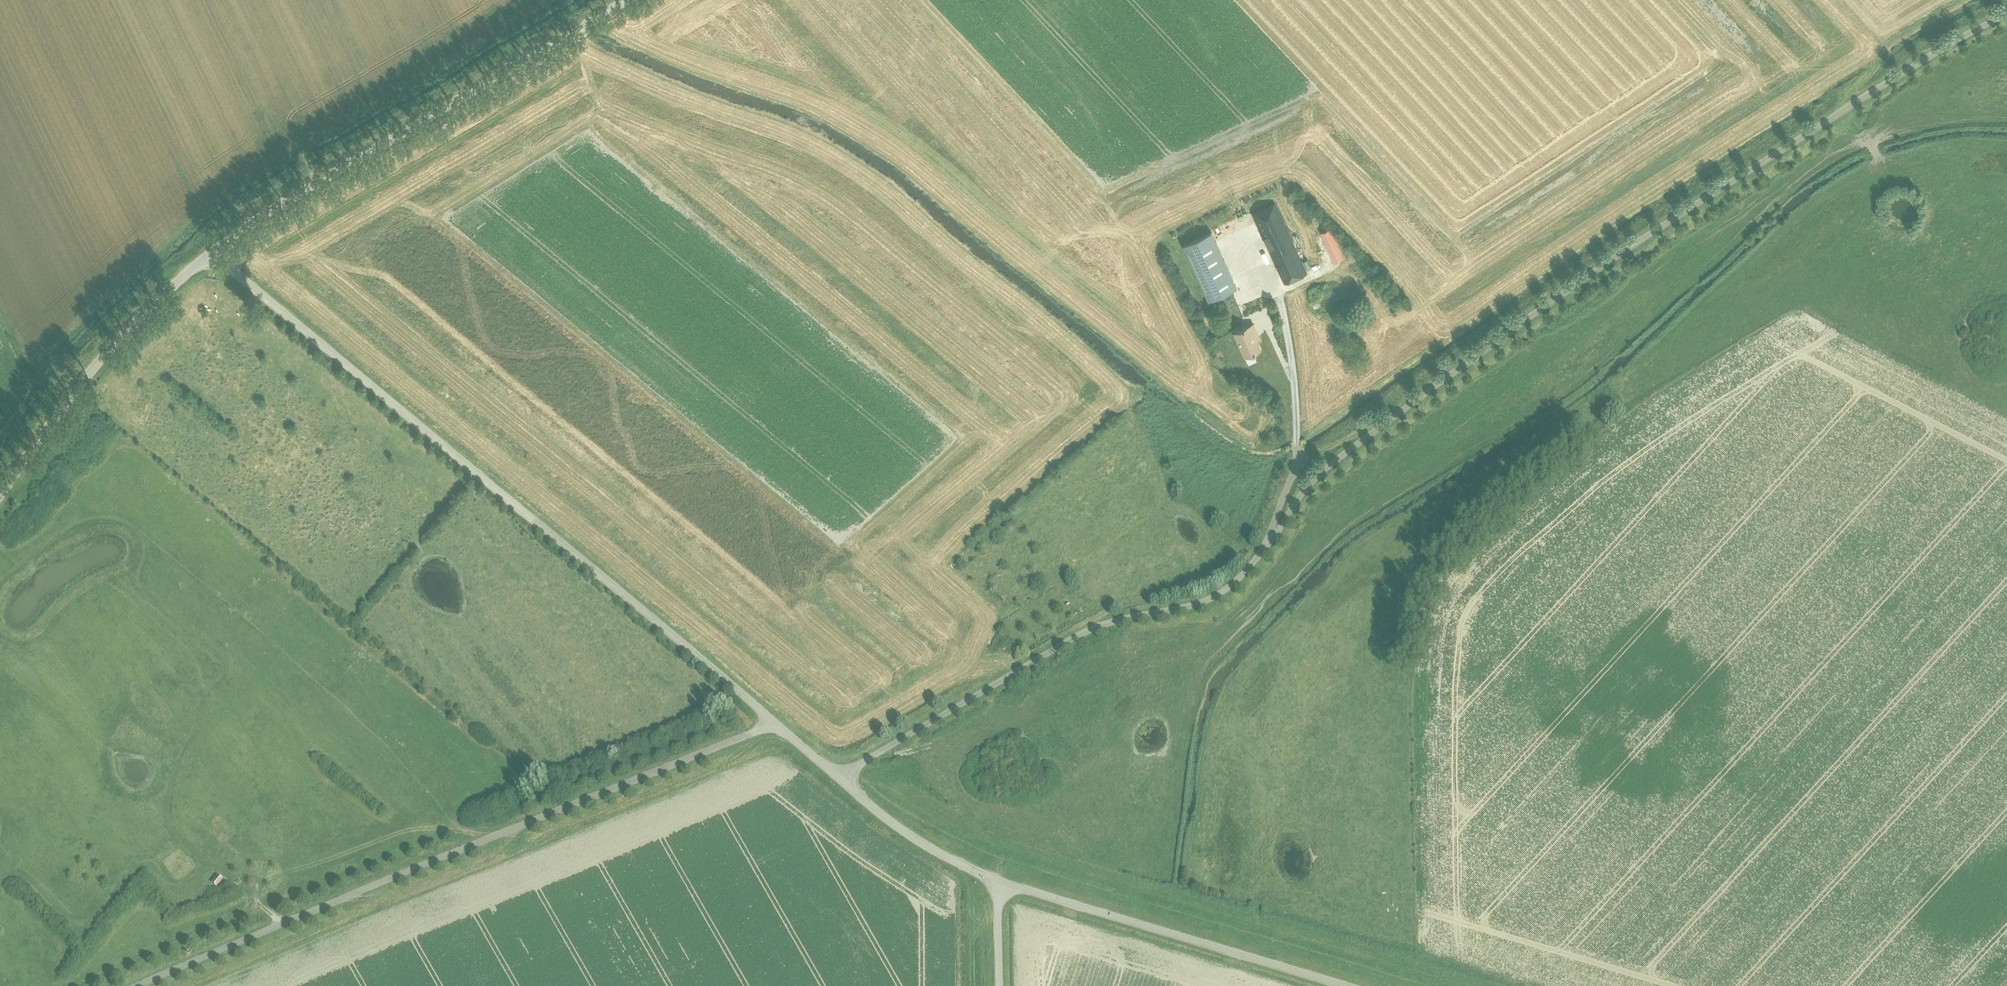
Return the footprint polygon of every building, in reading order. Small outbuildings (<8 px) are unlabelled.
[(1284,283),(1306,273),(1274,203),(1252,213),(1284,283)] [(1334,262),(1343,258),(1329,228),(1320,232),(1334,262)] [(1211,231),(1183,244),(1208,300),(1236,287),(1211,231)] [(1245,356),(1260,349),(1254,336),(1258,334),(1253,323),(1236,331),(1240,339),(1237,340),(1245,356)] [(1251,364),(1260,361),(1257,354),(1249,357),(1251,364)] [(215,884),(221,887),(226,879),(220,875),(215,884)]
